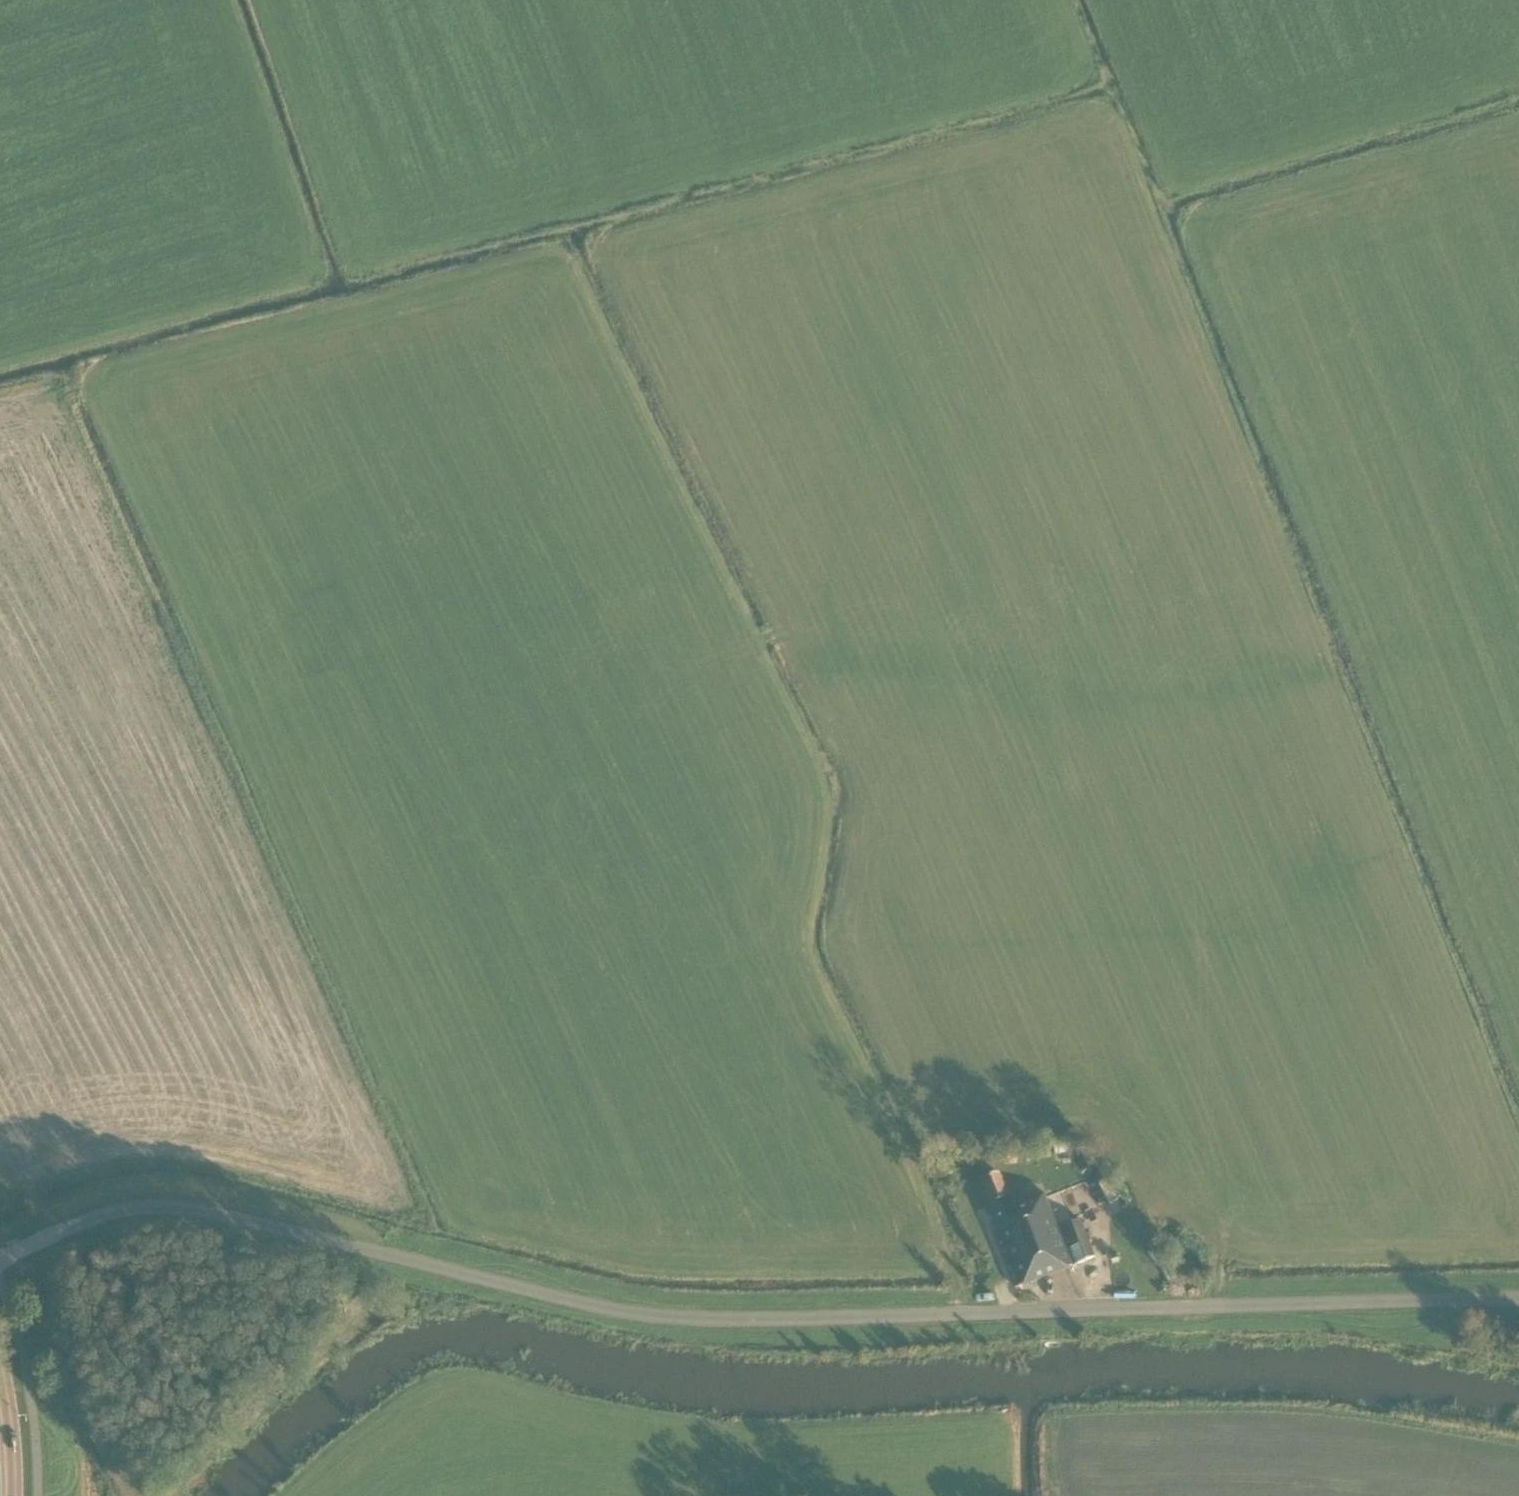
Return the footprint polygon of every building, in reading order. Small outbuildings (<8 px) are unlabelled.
[(1070,1145),(1053,1147),(1054,1156),(1071,1153),(1070,1145)] [(1058,1230),(1045,1195),(1010,1208),(998,1176),(979,1183),(998,1232),(993,1234),(1014,1290),(1094,1259),(1080,1222),(1058,1230)]
